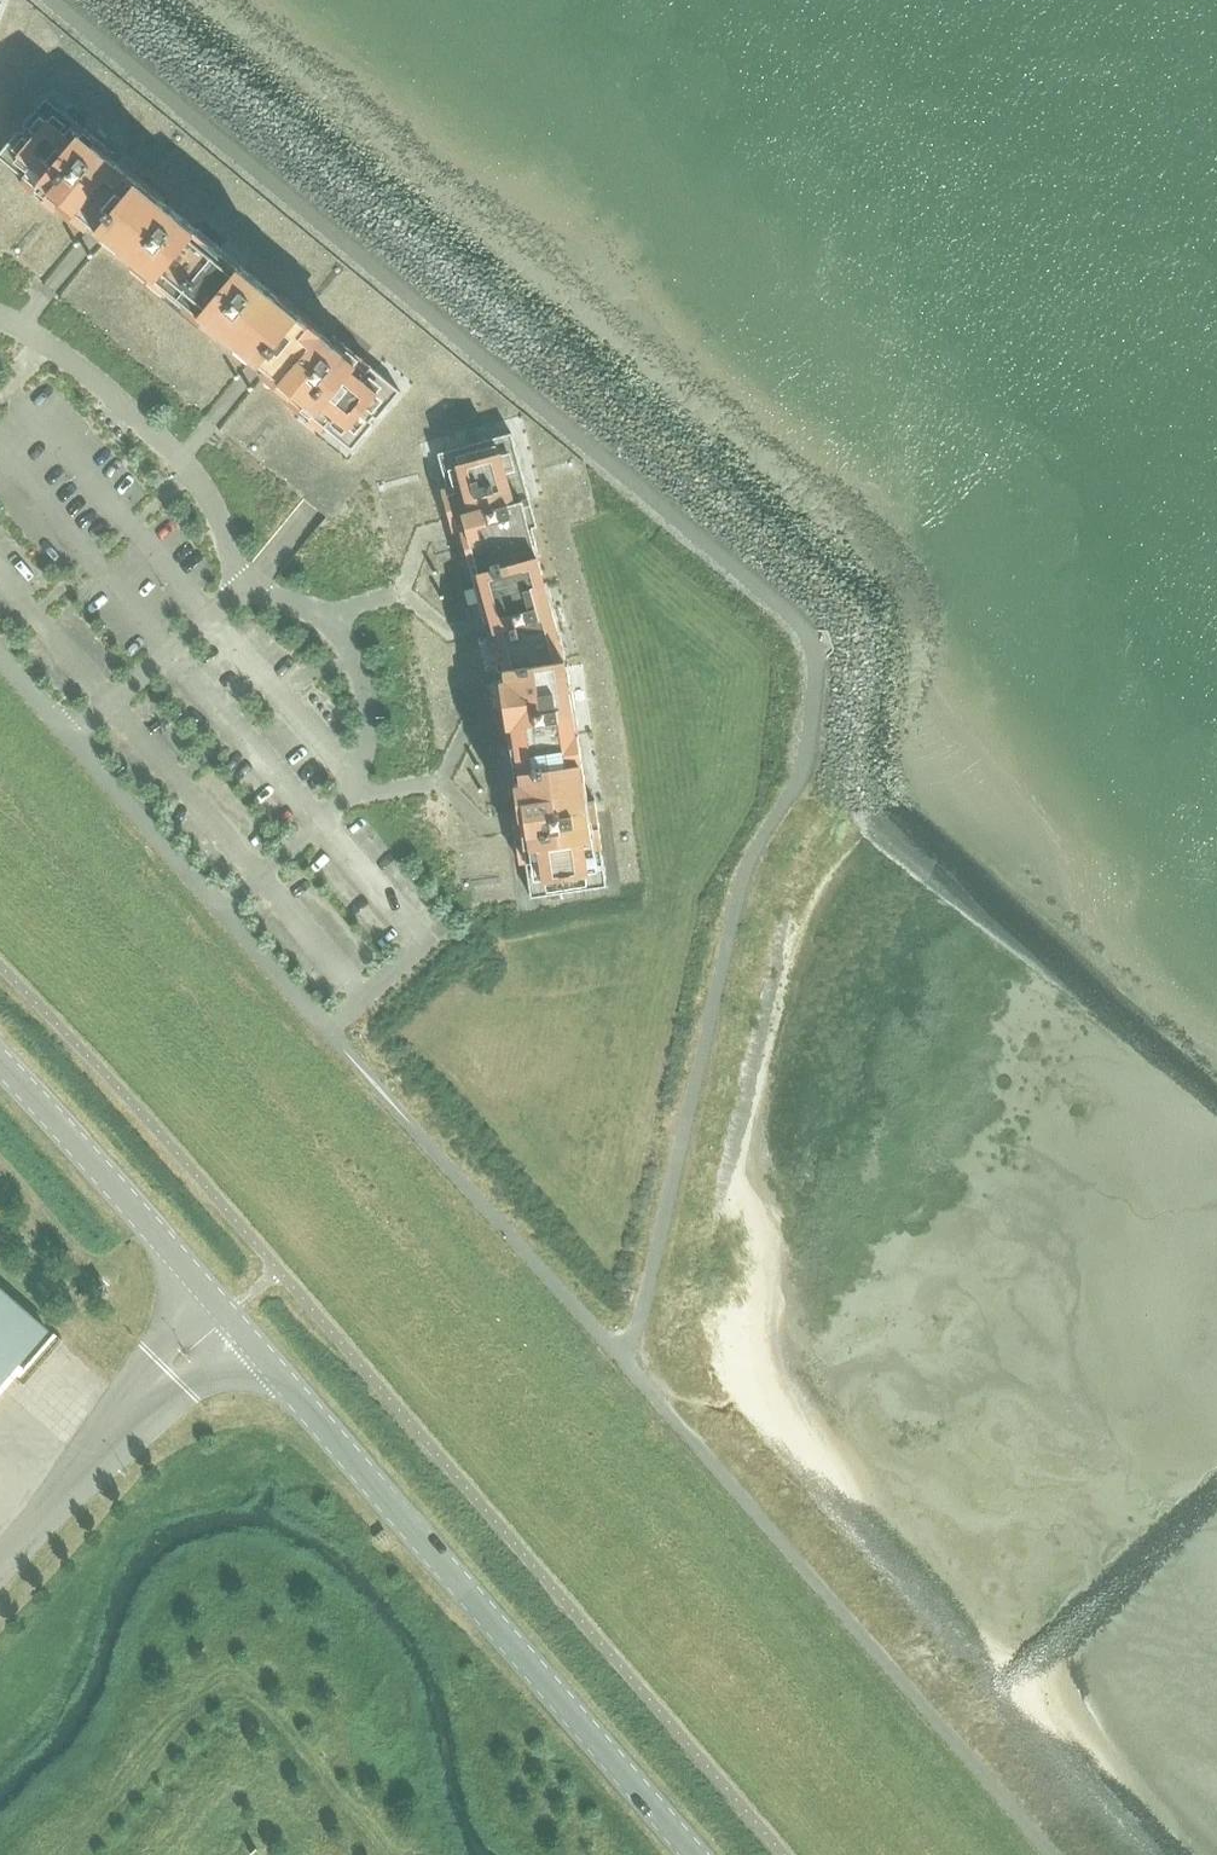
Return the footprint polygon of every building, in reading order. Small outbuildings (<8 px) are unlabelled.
[(413,580),(475,907),(663,879),(588,472),(21,0),(0,0),(0,237),(413,580)] [(48,1329),(0,1287),(0,1383),(48,1329)]
